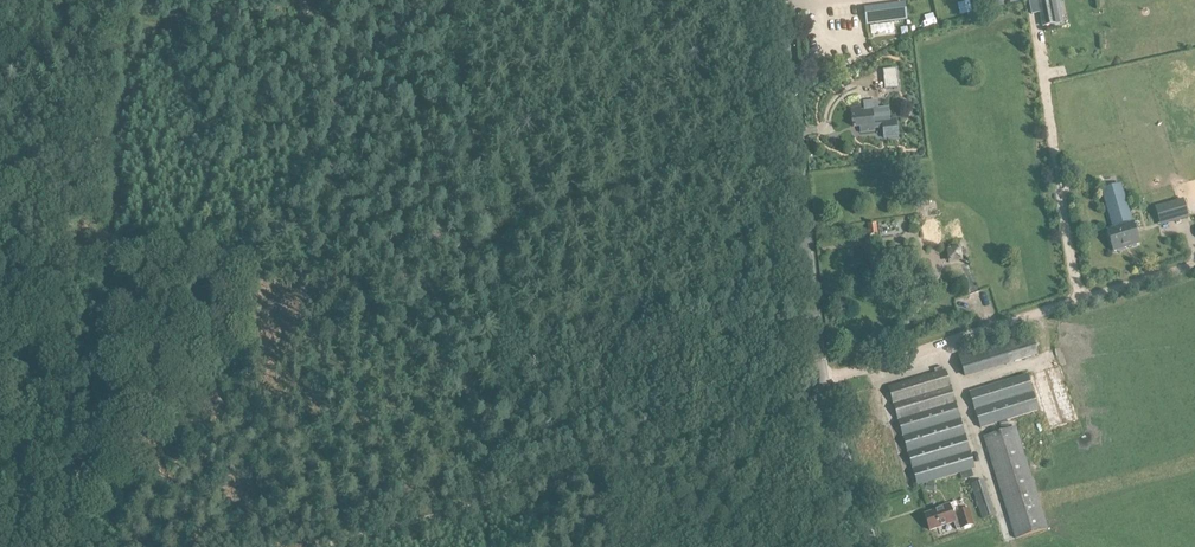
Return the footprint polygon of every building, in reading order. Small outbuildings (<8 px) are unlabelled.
[(974,10),(985,7),(983,0),(972,0),(974,10)] [(994,8),(995,9),(1004,6),(1003,1),(1008,0),(992,0),(994,8)] [(1057,7),(1056,0),(1054,0),(1044,2),(1043,0),(1032,0),(1028,1),(1031,16),(1041,14),(1044,26),(1057,24),(1054,8),(1057,7)] [(906,4),(865,9),(867,24),(908,20),(906,4)] [(929,18),(920,21),(923,31),(932,28),(929,18)] [(893,24),(869,27),(870,34),(894,31),(893,24)] [(897,69),(883,70),(884,79),(898,78),(897,69)] [(1184,102),(1190,115),(1194,113),(1194,110),(1190,99),(1184,102)] [(875,129),(874,121),(872,109),(861,111),(860,108),(851,108),(853,128),(860,127),(861,133),(875,132),(875,129)] [(900,137),(884,137),(884,146),(900,146),(900,137)] [(1122,184),(1120,184),(1110,187),(1101,190),(1112,227),(1133,221),(1122,184)] [(1183,199),(1169,203),(1175,222),(1188,218),(1188,217),(1183,199)] [(965,235),(962,214),(931,219),(935,240),(965,235)] [(876,223),(867,225),(869,236),(878,234),(876,223)] [(1133,223),(1108,231),(1114,251),(1139,244),(1133,223)] [(1114,253),(1117,262),(1142,254),(1138,244),(1114,253)] [(959,250),(948,252),(950,264),(960,262),(959,250)] [(1087,456),(1073,460),(1075,467),(1089,463),(1087,456)] [(932,514),(925,517),(930,531),(954,523),(954,524),(957,530),(960,529),(961,530),(975,525),(969,508),(955,513),(955,514),(954,515),(953,515),(950,506),(932,512),(932,514)]
